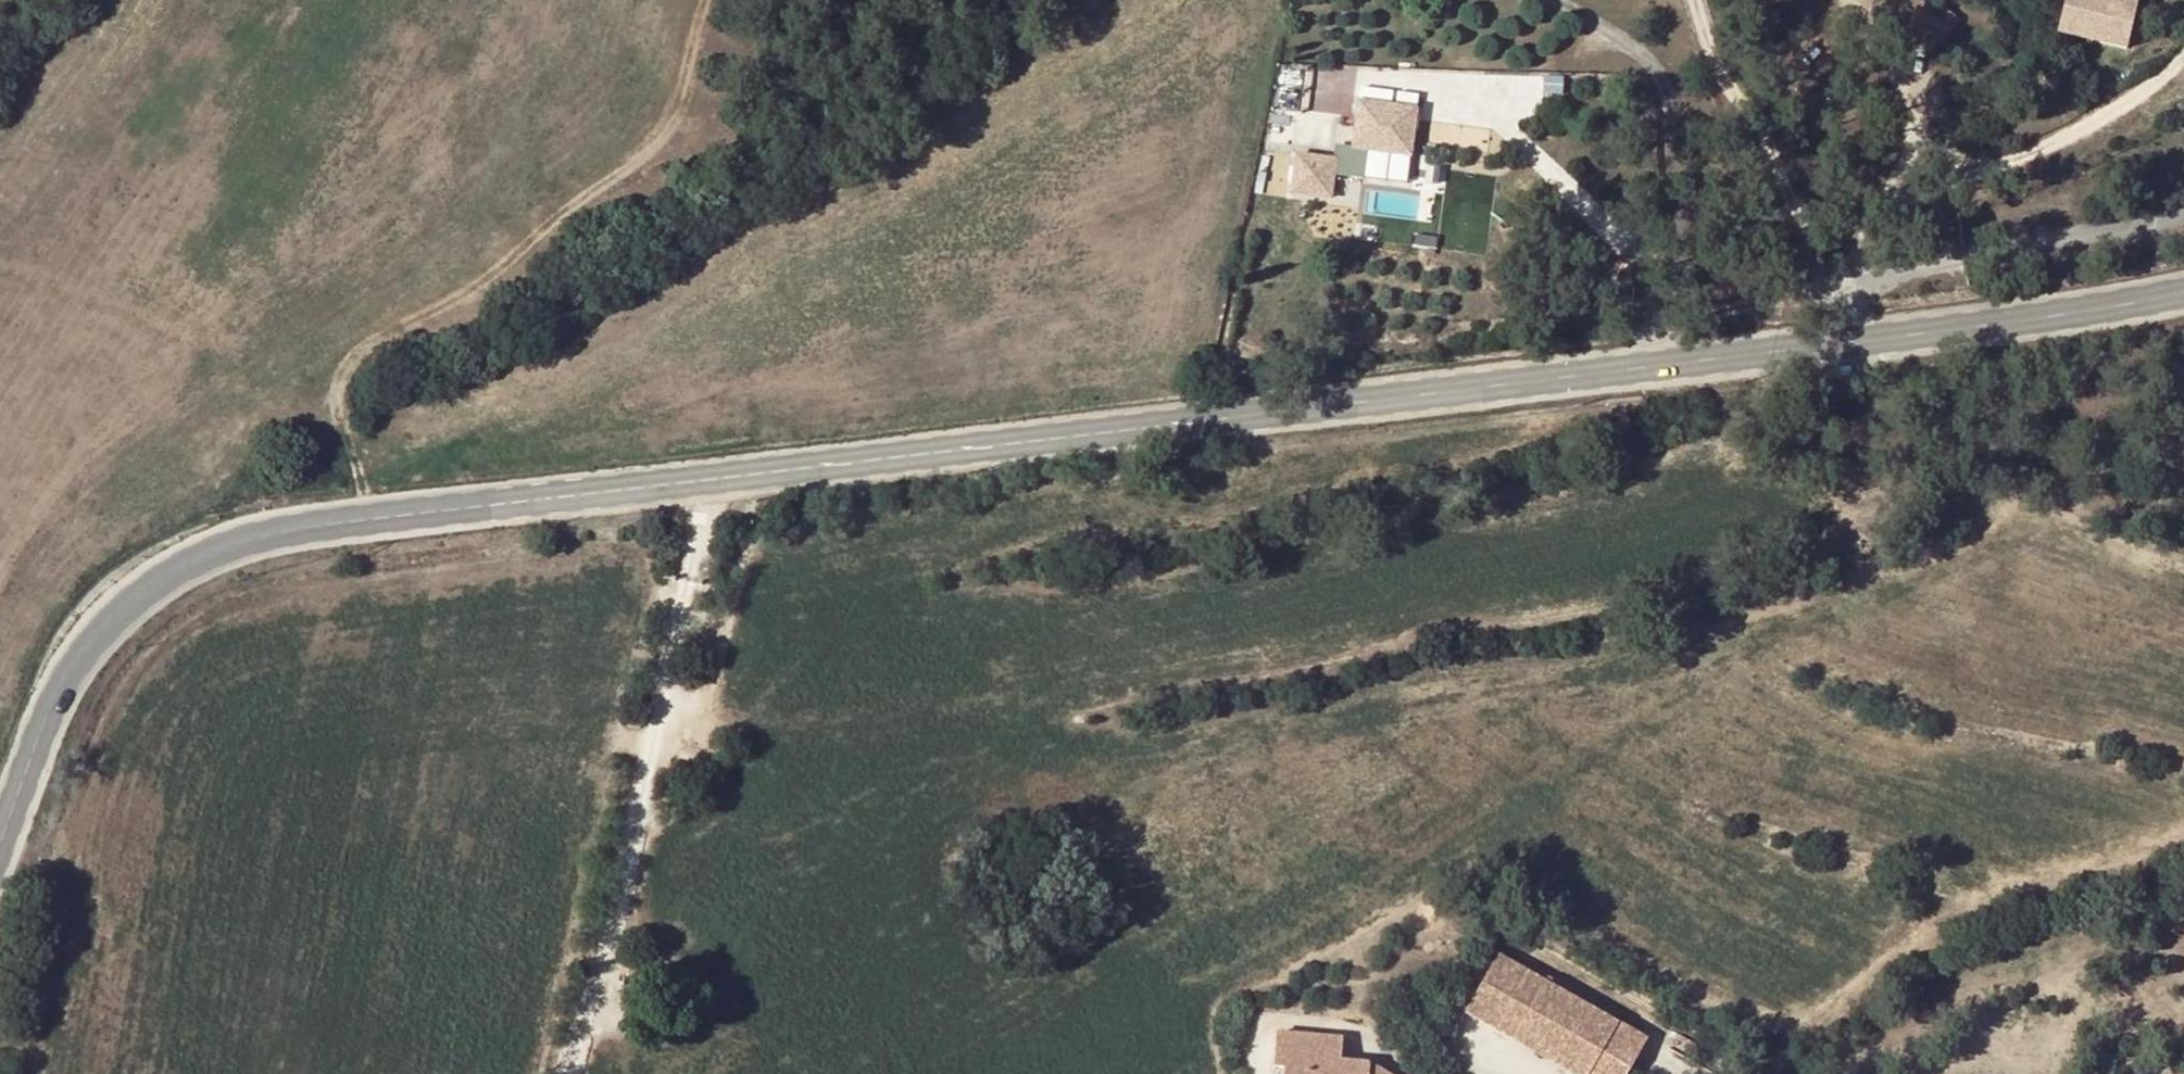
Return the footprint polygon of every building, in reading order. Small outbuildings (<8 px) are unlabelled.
[(1924,9),(1907,30),(1922,42),(1939,20),(1924,9)] [(2090,35),(2022,19),(2008,76),(2077,92),(2090,35)] [(1268,108),(1302,114),(1310,67),(1276,62),(1268,108)] [(1332,200),(1335,174),(1409,182),(1418,105),(1357,98),(1351,143),(1336,141),(1335,156),(1293,152),(1288,195),(1332,200)] [(1481,966),(1453,1023),(1554,1073),(1618,1073),(1633,1044),(1481,966)] [(1266,1053),(1266,1073),(1332,1073),(1332,1053),(1266,1053)]
